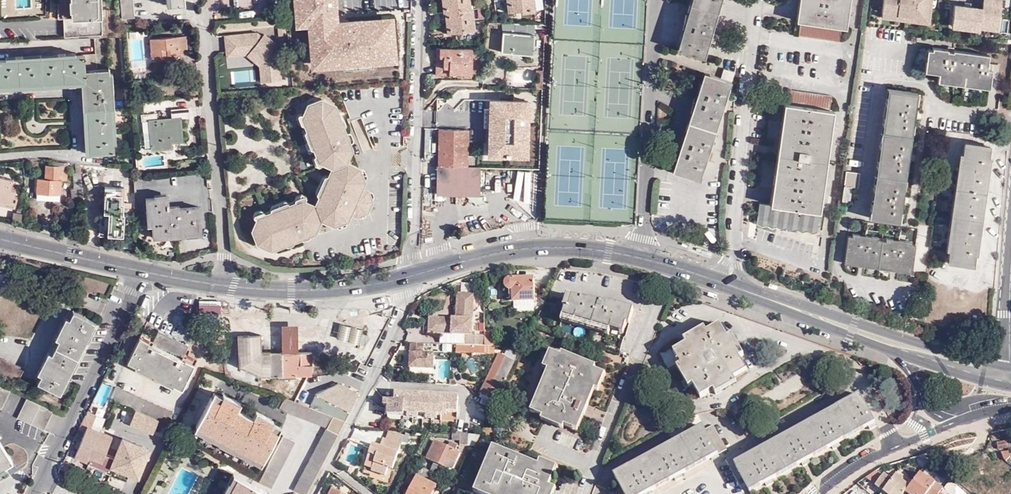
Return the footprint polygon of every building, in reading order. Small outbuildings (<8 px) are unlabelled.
[(71,19),(64,19),(64,37),(102,35),(101,0),(75,0),(76,19),(71,19)] [(134,17),(133,0),(120,0),(122,18),(134,17)] [(311,69),(397,62),(393,16),(339,20),(337,0),(293,0),(295,27),(307,27),(311,69)] [(470,0),(455,0),(442,2),(443,12),(444,12),(471,8),(470,0)] [(534,0),(506,0),(508,12),(535,9),(534,0)] [(678,50),(704,58),(709,41),(711,32),(721,0),(693,0),(678,50)] [(800,22),(841,27),(845,0),(803,0),(800,22)] [(896,19),(929,24),(932,0),(883,0),(881,13),(896,15),(896,19)] [(1002,0),(983,0),(982,8),(954,4),(951,26),(979,30),(980,27),(998,30),(1002,0)] [(472,8),(471,8),(444,12),(446,23),(474,19),(472,8)] [(474,19),(446,23),(447,34),(475,30),(474,19)] [(841,28),(800,22),(798,36),(839,42),(841,28)] [(533,55),(535,24),(502,23),(502,32),(501,52),(533,55)] [(711,32),(709,41),(714,43),(717,34),(711,32)] [(226,57),(246,56),(259,67),(261,82),(281,80),(278,51),(275,48),(277,44),(264,34),(262,37),(257,33),(224,36),(226,57)] [(186,36),(150,39),(152,59),(167,58),(167,55),(188,53),(186,36)] [(987,63),(989,55),(953,50),(953,48),(948,48),(948,49),(932,47),(932,50),(928,49),(925,72),(938,73),(937,81),(984,87),(989,88),(992,64),(987,63)] [(472,73),(472,48),(436,48),(435,75),(449,75),(449,73),(472,73)] [(22,73),(23,84),(85,81),(88,154),(114,152),(109,69),(85,71),(84,55),(15,59),(15,65),(10,66),(10,73),(22,73)] [(23,84),(22,73),(10,73),(10,66),(15,65),(15,59),(0,60),(0,85),(23,84)] [(699,180),(706,160),(709,151),(721,111),(724,102),(734,72),(723,68),(720,77),(709,74),(706,82),(704,81),(675,172),(699,180)] [(899,223),(917,92),(887,88),(869,218),(899,223)] [(832,96),(790,90),(788,104),(830,109),(832,96)] [(352,149),(335,105),(322,99),(308,104),(308,107),(307,107),(303,116),(320,162),(332,167),(315,206),(302,201),(258,218),(252,230),(258,244),(271,250),(315,233),(321,219),(334,225),(348,220),(350,213),(357,217),(367,212),(372,201),(369,191),(362,188),(365,182),(359,168),(346,162),(352,149)] [(464,99),(462,105),(476,109),(478,102),(464,99)] [(508,125),(508,130),(517,131),(517,124),(525,125),(526,105),(518,104),(518,111),(509,110),(509,104),(493,103),(492,116),(485,116),(484,129),(493,129),(494,124),(508,125)] [(774,206),(759,203),(756,223),(822,233),(825,213),(815,211),(822,160),(829,110),(788,104),(774,206)] [(148,120),(150,132),(151,150),(171,148),(171,143),(183,142),(181,118),(189,117),(188,108),(171,110),(172,118),(157,119),(156,113),(141,115),(141,121),(148,120)] [(779,139),(782,118),(773,117),(770,137),(779,139)] [(143,133),(150,132),(148,120),(141,121),(143,133)] [(478,194),(479,168),(476,167),(476,156),(468,156),(469,138),(469,129),(438,129),(437,193),(467,194),(478,194)] [(468,156),(476,156),(477,138),(469,138),(468,156)] [(989,149),(964,145),(948,259),(973,262),(989,149)] [(72,198),(83,198),(80,163),(74,162),(75,172),(73,173),(74,189),(71,189),(72,198)] [(67,166),(46,165),(45,179),(37,178),(36,200),(60,201),(61,180),(67,180),(67,166)] [(846,170),(841,201),(849,202),(851,187),(857,188),(859,173),(846,170)] [(14,206),(17,196),(14,195),(15,188),(11,187),(13,179),(0,176),(0,203),(14,206)] [(106,201),(123,202),(123,194),(106,193),(106,201)] [(492,195),(478,194),(467,194),(470,214),(495,210),(492,195)] [(151,217),(152,225),(153,239),(179,236),(179,231),(181,231),(201,229),(199,207),(169,209),(168,197),(146,199),(147,217),(151,217)] [(108,234),(123,235),(124,214),(123,213),(123,202),(106,201),(104,201),(103,213),(109,213),(108,234)] [(847,236),(843,263),(911,273),(915,245),(911,244),(911,242),(886,238),(886,241),(877,240),(878,237),(853,233),(852,236),(847,236)] [(534,301),(534,278),(510,279),(508,279),(506,280),(505,281),(504,283),(504,284),(504,285),(505,287),(506,289),(507,290),(509,290),(511,291),(512,290),(512,302),(534,301)] [(463,345),(484,346),(484,336),(473,336),(475,294),(457,293),(455,318),(429,317),(428,334),(463,336),(463,345)] [(611,326),(624,330),(626,324),(629,325),(634,309),(607,302),(607,304),(588,299),(588,300),(564,293),(561,306),(563,307),(560,316),(575,320),(592,325),(591,331),(609,336),(610,330),(611,326)] [(60,394),(96,323),(73,311),(37,383),(60,394)] [(573,326),(575,320),(560,316),(558,321),(573,326)] [(573,326),(591,331),(592,325),(575,320),(573,326)] [(362,329),(339,323),(335,338),(360,344),(364,345),(367,335),(361,333),(362,329)] [(281,352),(298,352),(297,335),(297,324),(281,324),(281,334),(281,352)] [(747,371),(739,358),(727,337),(720,324),(706,332),(686,344),(673,351),(680,364),(676,367),(688,388),(693,385),(700,398),(713,391),(734,379),(747,371)] [(980,335),(981,328),(970,326),(969,333),(980,335)] [(686,344),(706,332),(704,327),(683,340),(686,344)] [(188,346),(158,330),(153,341),(145,337),(147,334),(142,332),(127,363),(181,390),(197,359),(187,354),(184,360),(182,359),(188,346)] [(485,346),(494,347),(494,330),(484,331),(484,336),(484,346),(485,346)] [(269,364),(269,352),(261,352),(260,335),(237,335),(239,366),(260,376),(260,364),(269,364)] [(727,337),(739,358),(744,355),(732,335),(727,337)] [(425,344),(411,343),(410,369),(434,370),(435,355),(425,355),(425,344)] [(309,376),(312,376),(312,352),(298,352),(281,352),(269,352),(269,364),(260,364),(260,376),(309,376)] [(594,371),(595,367),(562,353),(561,356),(554,353),(547,369),(552,371),(535,413),(573,429),(579,413),(582,414),(586,403),(584,403),(590,387),(598,391),(605,375),(594,371)] [(483,397),(496,403),(502,389),(516,362),(499,354),(479,395),(483,397)] [(0,359),(0,375),(17,383),(23,370),(0,359)] [(734,379),(713,391),(716,395),(736,383),(734,379)] [(309,407),(345,420),(358,393),(338,383),(316,393),(309,407)] [(0,385),(0,409),(1,410),(10,390),(0,385)] [(158,420),(168,424),(173,412),(115,387),(110,398),(136,409),(130,424),(152,434),(158,420)] [(213,392),(211,397),(220,401),(222,396),(213,392)] [(458,397),(394,393),(394,401),(383,400),(383,406),(387,407),(387,416),(404,417),(404,414),(413,415),(413,419),(431,420),(431,416),(446,416),(446,413),(457,414),(458,397)] [(877,425),(875,423),(859,394),(734,463),(750,492),(765,484),(766,486),(773,482),(772,480),(801,464),(803,466),(810,462),(809,460),(832,447),(833,449),(839,446),(838,443),(868,427),(869,429),(877,425)] [(270,427),(272,423),(273,421),(256,412),(253,419),(236,410),(240,404),(223,395),(222,396),(220,401),(211,397),(193,430),(260,466),(278,432),(270,427)] [(480,404),(492,410),(496,403),(483,397),(480,404)] [(53,410),(26,398),(17,418),(44,431),(53,410)] [(295,402),(284,398),(279,408),(289,413),(326,427),(293,490),(301,493),(306,493),(318,471),(345,420),(309,407),(295,402)] [(74,457),(87,462),(101,429),(105,419),(87,411),(79,429),(85,432),(74,457)] [(281,427),(272,423),(270,427),(278,432),(281,427)] [(652,493),(651,491),(674,478),(675,480),(682,476),(681,475),(711,458),(712,460),(719,456),(718,454),(726,450),(713,425),(705,429),(703,426),(613,475),(620,487),(610,493),(649,493),(652,493)] [(101,429),(87,462),(109,471),(111,466),(116,468),(137,477),(149,448),(122,438),(115,458),(104,453),(113,433),(101,429)] [(388,430),(385,439),(401,444),(404,435),(388,430)] [(468,434),(453,433),(452,441),(459,442),(459,446),(468,446),(468,434)] [(271,488),(295,441),(283,435),(259,482),(271,488)] [(401,444),(385,439),(382,438),(380,446),(372,443),(366,461),(374,463),(369,475),(384,480),(388,468),(392,470),(401,444)] [(440,443),(435,441),(426,459),(444,467),(448,460),(455,463),(460,453),(455,451),(458,446),(450,442),(449,444),(441,440),(440,443)] [(998,450),(1008,448),(1006,441),(997,443),(998,450)] [(12,462),(0,442),(0,470),(12,462)] [(548,486),(556,467),(540,460),(537,468),(521,462),(511,458),(512,454),(496,447),(477,493),(478,493),(545,493),(548,486)] [(928,455),(922,450),(917,452),(926,459),(928,455)] [(1010,458),(1008,451),(1001,453),(1004,460),(1006,461),(1008,459),(1010,458)] [(523,458),(512,454),(511,458),(521,462),(523,458)] [(724,458),(658,493),(695,493),(696,493),(697,493),(744,493),(724,458)] [(448,460),(444,467),(449,469),(453,468),(455,463),(448,460)] [(87,462),(86,465),(108,474),(112,476),(116,468),(111,466),(109,471),(87,462)] [(910,486),(913,482),(898,471),(896,474),(904,480),(902,481),(910,486)] [(920,473),(913,482),(910,486),(908,489),(914,493),(939,493),(940,493),(943,488),(928,477),(927,478),(920,473)] [(905,492),(908,489),(910,486),(902,481),(904,480),(896,474),(892,480),(884,474),(875,485),(883,491),(883,492),(886,493),(904,493),(905,492)] [(267,493),(232,475),(222,493),(266,493),(267,493)] [(437,486),(417,476),(408,493),(433,493),(437,486)]
